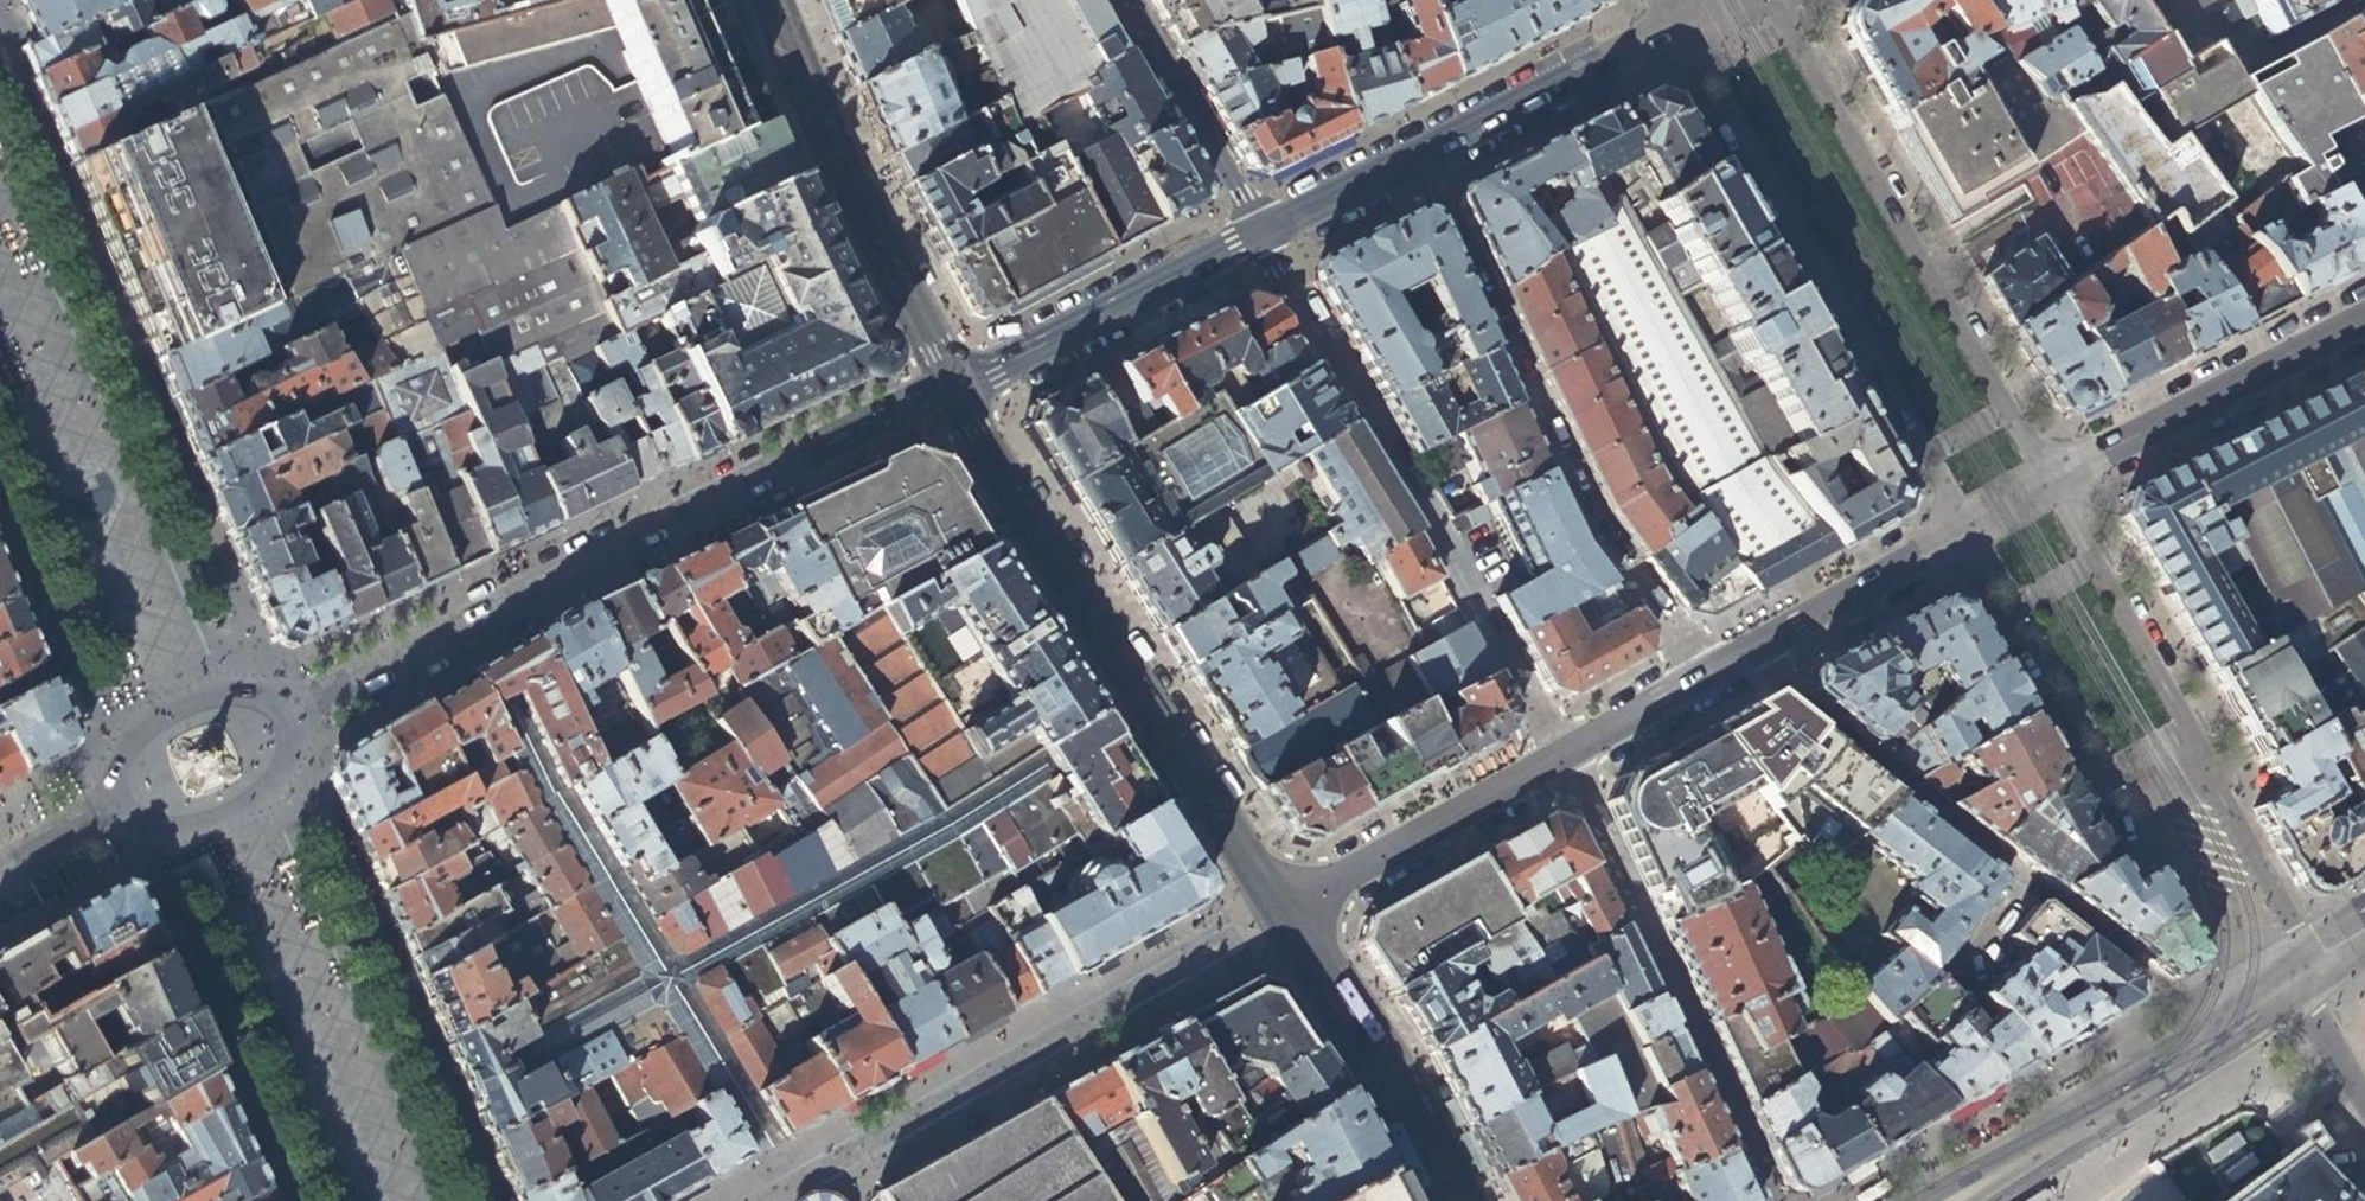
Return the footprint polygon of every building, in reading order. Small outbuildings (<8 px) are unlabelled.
[(25,27),(32,43),(128,0),(13,0),(25,27)] [(132,0),(128,0),(32,43),(24,47),(16,51),(22,65),(28,79),(155,22),(151,11),(139,16),(132,0)] [(187,24),(194,27),(209,19),(212,13),(206,0),(204,0),(183,10),(165,17),(155,22),(28,79),(34,93),(40,108),(190,42),(182,27),(187,24)] [(357,0),(284,0),(239,20),(190,42),(40,108),(46,122),(52,135),(232,56),(292,30),(316,20),(358,1),(357,0)] [(165,17),(183,10),(178,0),(157,0),(165,17)] [(183,10),(204,0),(178,0),(183,10)] [(239,20),(284,0),(230,0),(239,20)] [(403,10),(401,0),(361,0),(358,1),(316,20),(327,43),(403,10)] [(557,0),(401,0),(403,10),(405,16),(407,23),(413,43),(557,0)] [(820,7),(834,41),(894,13),(920,0),(817,0),(820,7)] [(997,105),(1009,134),(1034,119),(1056,107),(1088,92),(1083,79),(1124,53),(1110,29),(1093,0),(921,0),(930,22),(941,50),(945,49),(951,61),(974,51),(997,105)] [(1150,8),(1167,37),(1174,49),(1194,38),(1245,25),(1248,25),(1244,15),(1236,0),(1146,0),(1150,8)] [(1279,4),(1281,16),(1290,14),(1311,8),(1309,0),(1278,0),(1279,4)] [(1380,54),(1367,19),(1360,0),(1309,0),(1311,8),(1323,55),(1334,100),(1346,136),(1355,131),(1375,121),(1400,109),(1380,54)] [(1367,19),(1390,12),(1398,9),(1395,0),(1360,0),(1367,19)] [(1449,6),(1422,20),(1447,84),(1464,76),(1486,65),(1523,47),(1582,17),(1580,12),(1583,11),(1591,11),(1595,10),(1598,8),(1603,2),(1603,0),(1447,0),(1449,6)] [(1887,119),(1979,65),(1960,47),(1981,34),(1959,0),(1868,0),(1859,3),(1855,3),(1849,6),(1845,10),(1842,14),(1840,19),(1839,24),(1839,29),(1841,37),(1845,46),(1887,119)] [(2050,0),(1959,0),(1981,34),(2045,104),(2056,98),(2062,108),(2067,105),(2090,104),(2101,97),(2093,86),(2096,83),(2079,57),(2060,28),(2064,22),(2050,0)] [(2079,57),(2096,83),(2154,42),(2136,16),(2126,0),(2082,0),(2105,35),(2114,29),(2121,40),(2101,55),(2096,46),(2079,57)] [(2335,0),(2248,0),(2268,39),(2335,0)] [(1387,51),(1380,54),(1400,109),(1426,95),(1447,84),(1422,20),(1416,2),(1398,9),(1390,12),(1402,45),(1397,47),(1394,41),(1385,45),(1387,51)] [(1279,4),(1244,15),(1248,25),(1281,16),(1279,4)] [(1290,14),(1302,60),(1323,55),(1311,8),(1290,14)] [(758,37),(746,12),(737,17),(749,42),(758,37)] [(920,61),(894,13),(834,41),(842,62),(854,92),(920,61)] [(2364,64),(2364,14),(2345,26),(2364,64)] [(488,210),(462,150),(438,97),(407,109),(397,86),(427,74),(413,43),(407,23),(405,16),(206,103),(64,165),(77,194),(91,226),(101,250),(110,272),(128,315),(149,363),(261,311),(335,277),(337,279),(488,210)] [(1250,43),(1245,25),(1194,38),(1174,49),(1182,64),(1198,92),(1208,87),(1256,73),(1242,47),(1250,43)] [(2364,114),(2364,64),(2345,26),(2315,43),(2358,118),(2364,114)] [(300,48),(292,30),(232,56),(239,74),(300,48)] [(2079,129),(2172,66),(2156,41),(2154,42),(2096,83),(2093,86),(2101,97),(2090,104),(2067,105),(2062,108),(2056,98),(2045,104),(1981,34),(1960,47),(1979,65),(1887,119),(1943,216),(1992,188),(2026,166),(2079,129)] [(2292,210),(2303,205),(2325,194),(2308,163),(2323,155),(2316,142),(2358,118),(2315,43),(2234,87),(2241,97),(2293,172),(2276,182),(2292,210)] [(2172,66),(2079,129),(2150,233),(2163,223),(2171,235),(2190,261),(2194,267),(2234,232),(2226,221),(2228,219),(2172,141),(2241,97),(2234,87),(2208,46),(2172,66)] [(1118,153),(1168,130),(1159,114),(1130,65),(1124,53),(1083,79),(1088,92),(1056,107),(1034,119),(1064,179),(1105,256),(1131,242),(1157,228),(1118,153)] [(1275,127),(1272,120),(1225,140),(1229,146),(1243,171),(1264,177),(1307,155),(1346,136),(1334,100),(1323,55),(1302,60),(1283,65),(1289,86),(1293,98),(1296,110),(1298,117),(1275,127)] [(200,91),(239,74),(232,56),(52,135),(58,149),(64,165),(206,103),(200,91)] [(926,58),(920,61),(854,92),(871,134),(882,162),(953,127),(931,71),(926,58)] [(1263,97),(1289,86),(1283,65),(1256,73),(1208,87),(1198,92),(1211,115),(1225,140),(1272,120),(1267,108),(1263,97)] [(1640,182),(1651,205),(1683,182),(1710,169),(1690,135),(1670,101),(1649,93),(1632,102),(1611,113),(1631,152),(1626,156),(1640,182)] [(1293,98),(1267,108),(1272,120),(1296,110),(1293,98)] [(974,117),(953,127),(882,162),(887,172),(897,192),(963,156),(979,189),(1011,173),(1031,218),(967,253),(999,313),(1065,278),(1105,256),(1064,179),(1034,119),(1009,134),(997,105),(974,117)] [(1558,140),(1596,216),(1621,197),(1631,189),(1640,182),(1626,156),(1631,152),(1611,113),(1584,127),(1558,140)] [(681,200),(685,210),(692,228),(796,182),(788,165),(781,148),(771,125),(673,172),(642,186),(651,213),(681,200)] [(1187,162),(1168,130),(1118,153),(1157,228),(1168,222),(1187,212),(1196,207),(1200,184),(1187,162)] [(1603,230),(1596,216),(1558,140),(1511,164),(1466,188),(1459,208),(1500,293),(1547,265),(1557,258),(1603,230)] [(901,200),(905,206),(915,228),(919,234),(937,269),(967,253),(1031,218),(1011,173),(979,189),(970,171),(963,156),(897,192),(901,200)] [(1698,284),(1702,282),(1757,251),(1729,203),(1710,169),(1683,182),(1651,205),(1654,208),(1663,224),(1658,228),(1659,232),(1640,243),(1658,271),(1673,261),(1682,256),(1698,284)] [(630,192),(642,186),(635,172),(621,178),(605,185),(555,208),(574,250),(599,303),(597,304),(613,339),(621,335),(655,320),(714,292),(688,241),(658,257),(630,192)] [(2036,207),(2052,197),(2037,174),(2021,184),(2036,207)] [(811,216),(796,182),(692,228),(688,241),(714,292),(655,320),(715,451),(798,412),(864,382),(868,377),(872,372),(874,363),(874,356),(811,216)] [(2226,221),(2234,232),(2272,285),(2278,281),(2292,305),(2331,285),(2364,267),(2333,210),(2325,194),(2303,205),(2309,218),(2306,229),(2294,234),(2283,213),(2292,210),(2276,182),(2228,219),(2226,221)] [(2333,210),(2364,267),(2364,195),(2333,210)] [(1705,352),(1674,297),(1658,271),(1640,243),(1630,227),(1628,224),(1621,197),(1596,216),(1603,230),(1557,258),(1576,295),(1585,313),(1620,380),(1629,398),(1635,410),(1661,460),(1670,478),(1687,510),(1734,570),(1752,594),(1785,575),(1796,570),(1834,549),(1812,522),(1773,473),(1767,463),(1734,403),(1718,375),(1705,352)] [(420,318),(574,250),(555,208),(527,220),(498,233),(488,210),(337,279),(359,312),(387,373),(364,383),(378,414),(449,576),(464,569),(502,551),(517,544),(436,354),(420,318)] [(1310,283),(1380,403),(1489,350),(1430,223),(1410,213),(1392,222),(1327,256),(1318,261),(1310,283)] [(2146,252),(2171,235),(2163,223),(2150,233),(2138,242),(2146,252)] [(2234,232),(2194,267),(2231,318),(2238,333),(2263,320),(2292,305),(2278,281),(2272,285),(2234,232)] [(1992,301),(2011,334),(2052,304),(2068,292),(2032,241),(1979,279),(1992,301)] [(2096,272),(2104,284),(2121,272),(2144,310),(2123,321),(2127,332),(2128,341),(2147,379),(2167,369),(2179,363),(2168,330),(2172,329),(2154,289),(2165,280),(2163,277),(2146,252),(2138,242),(2096,272)] [(569,439),(600,506),(611,500),(622,495),(575,395),(563,378),(557,365),(589,350),(613,339),(597,304),(599,303),(574,250),(420,318),(436,354),(470,340),(480,363),(526,344),(529,350),(537,368),(553,404),(569,439)] [(1725,340),(1705,352),(1718,375),(1730,369),(1739,363),(1747,366),(1753,377),(1759,388),(1745,396),(1734,403),(1767,463),(1827,427),(1807,392),(1830,378),(1787,303),(1757,251),(1702,282),(1727,329),(1725,332),(1724,336),(1725,340)] [(999,313),(967,253),(937,269),(951,296),(963,321),(979,324),(990,318),(999,313)] [(1689,289),(1673,261),(1658,271),(1674,297),(1689,289)] [(2190,261),(2163,277),(2165,280),(2154,289),(2172,329),(2168,330),(2179,363),(2191,357),(2214,345),(2238,333),(2231,318),(2194,267),(2190,261)] [(1565,303),(1547,265),(1500,293),(1518,329),(1540,374),(1590,355),(1574,321),(1565,303)] [(2083,299),(2104,284),(2096,272),(2068,292),(2052,304),(2068,329),(2073,337),(2076,335),(2085,349),(2114,397),(2128,389),(2147,379),(2128,341),(2127,332),(2123,321),(2100,333),(2094,324),(2095,317),(2083,299)] [(238,339),(249,364),(325,328),(346,318),(359,312),(337,279),(335,277),(261,311),(269,328),(238,339)] [(1574,321),(1585,313),(1576,295),(1565,303),(1574,321)] [(1227,334),(1267,306),(1246,298),(1230,306),(1215,314),(1227,334)] [(2056,337),(2068,329),(2052,304),(2011,334),(2029,366),(2054,408),(2079,415),(2114,397),(2085,349),(2068,359),(2056,337)] [(1267,306),(1227,334),(1243,363),(1289,340),(1273,315),(1267,306)] [(269,328),(261,311),(149,363),(156,380),(160,389),(166,403),(249,364),(238,339),(269,328)] [(339,358),(325,328),(249,364),(166,403),(172,418),(178,432),(336,359),(349,390),(364,383),(387,373),(359,312),(346,318),(352,331),(362,333),(367,344),(339,358)] [(1235,384),(1210,399),(1226,424),(1308,370),(1289,340),(1243,363),(1227,334),(1215,314),(1178,332),(1140,352),(1177,419),(1198,407),(1190,395),(1205,386),(1206,381),(1227,371),(1235,384)] [(621,335),(682,467),(706,456),(715,451),(655,320),(621,335)] [(589,350),(650,482),(670,473),(682,467),(621,335),(613,339),(589,350)] [(436,354),(517,544),(537,535),(551,528),(531,483),(482,368),(480,363),(470,340),(436,354)] [(515,378),(537,368),(529,350),(482,368),(531,483),(559,469),(551,448),(569,439),(553,404),(531,414),(515,378)] [(575,395),(622,495),(640,487),(650,482),(589,350),(557,365),(563,378),(575,395)] [(1412,457),(1454,435),(1515,405),(1499,371),(1489,350),(1380,403),(1412,457)] [(1177,419),(1140,352),(1129,358),(1112,367),(1151,434),(1177,419)] [(1631,439),(1621,416),(1616,404),(1629,398),(1620,380),(1607,387),(1590,355),(1540,374),(1560,415),(1582,459),(1631,439)] [(336,359),(178,432),(184,446),(191,461),(278,421),(322,402),(349,390),(336,359)] [(1100,373),(1083,382),(1122,451),(1151,434),(1112,367),(1100,373)] [(1739,385),(1730,369),(1718,375),(1734,403),(1745,396),(1739,385)] [(1308,370),(1226,424),(1262,482),(1289,464),(1298,458),(1344,428),(1328,403),(1308,370)] [(2349,381),(2364,408),(2364,373),(2349,381)] [(1753,377),(1739,385),(1745,396),(1759,388),(1753,377)] [(1827,427),(1767,463),(1773,473),(1812,522),(1834,549),(1892,516),(1897,495),(1876,457),(1843,401),(1830,378),(1807,392),(1827,427)] [(2349,381),(2241,436),(2123,496),(2118,518),(2184,636),(2204,671),(2247,649),(2209,580),(2219,575),(2209,556),(2227,546),(2217,526),(2208,531),(2203,520),(2209,516),(2204,511),(2219,507),(2282,632),(2348,598),(2353,595),(2308,505),(2329,494),(2312,462),(2320,458),(2323,460),(2332,456),(2331,453),(2339,448),(2364,494),(2364,408),(2349,381)] [(1122,451),(1083,382),(1059,394),(1034,407),(1027,428),(1090,530),(1115,570),(1262,482),(1226,424),(1210,399),(1198,407),(1177,419),(1151,434),(1122,451)] [(349,390),(361,422),(378,414),(364,383),(349,390)] [(1621,416),(1635,410),(1629,398),(1616,404),(1621,416)] [(1480,506),(1489,501),(1547,473),(1530,437),(1515,405),(1454,435),(1480,484),(1471,489),(1480,506)] [(374,486),(364,492),(411,594),(449,576),(378,414),(361,422),(355,425),(369,455),(365,465),(374,486)] [(285,436),(278,421),(191,461),(198,476),(204,491),(320,440),(337,433),(329,417),(285,436)] [(1361,454),(1344,428),(1298,458),(1310,477),(1320,493),(1330,510),(1327,512),(1326,513),(1326,514),(1325,516),(1325,517),(1325,519),(1325,520),(1331,530),(1280,561),(1295,588),(1336,561),(1330,551),(1348,540),(1363,564),(1371,560),(1412,536),(1397,512),(1361,454)] [(586,512),(600,506),(569,439),(551,448),(559,469),(531,483),(551,528),(586,512)] [(1647,470),(1631,439),(1582,459),(1609,515),(1615,523),(1641,558),(1658,544),(1653,538),(1673,521),(1656,489),(1647,470)] [(326,451),(320,440),(204,491),(223,536),(283,512),(288,522),(303,516),(320,508),(329,504),(324,492),(309,498),(307,492),(296,489),(294,486),(317,476),(350,461),(341,443),(326,451)] [(795,510),(781,517),(801,552),(808,550),(822,574),(851,626),(908,593),(923,586),(987,549),(969,522),(950,492),(934,467),(932,463),(907,457),(900,460),(872,473),(849,484),(833,492),(807,504),(795,510)] [(1310,477),(1298,458),(1289,464),(1301,482),(1302,481),(1312,497),(1320,493),(1310,477)] [(1656,489),(1670,478),(1661,460),(1647,470),(1656,489)] [(320,508),(368,614),(411,594),(364,492),(350,461),(317,476),(324,492),(329,504),(320,508)] [(1330,510),(1320,493),(1312,497),(1302,481),(1301,482),(1289,464),(1262,482),(1115,570),(1139,607),(1157,635),(1280,561),(1331,530),(1325,520),(1325,519),(1325,517),(1325,516),(1326,514),(1326,513),(1327,512),(1330,510)] [(1524,580),(1492,599),(1512,635),(1609,583),(1581,545),(1564,508),(1547,473),(1489,501),(1496,516),(1524,580)] [(1489,501),(1480,506),(1487,521),(1496,516),(1489,501)] [(306,563),(337,629),(358,619),(368,614),(320,508),(303,516),(311,533),(296,540),(306,563)] [(1734,570),(1687,510),(1673,521),(1653,538),(1658,544),(1641,558),(1659,583),(1680,611),(1734,570)] [(232,558),(246,589),(306,563),(296,540),(288,522),(283,512),(223,536),(232,558)] [(799,622),(790,628),(805,653),(826,640),(851,626),(822,574),(808,550),(801,552),(781,517),(766,524),(746,533),(781,599),(786,609),(790,607),(799,622)] [(751,618),(781,599),(746,533),(706,552),(731,598),(737,595),(751,618)] [(1428,564),(1412,536),(1371,560),(1396,604),(1437,581),(1428,564)] [(1021,732),(1036,753),(1094,716),(1065,672),(1011,588),(987,549),(923,586),(927,596),(915,604),(908,593),(851,626),(826,640),(922,792),(931,793),(942,812),(985,785),(972,764),(1021,732)] [(731,598),(706,552),(660,575),(719,667),(764,640),(751,618),(737,595),(731,598)] [(2360,592),(2364,589),(2364,559),(2349,569),(2360,592)] [(1280,561),(1157,635),(1166,649),(1180,671),(1285,612),(1304,602),(1295,588),(1280,561)] [(11,591),(7,582),(6,578),(0,563),(0,599),(11,591)] [(306,563),(246,589),(257,614),(269,642),(280,647),(289,651),(337,629),(306,563)] [(1752,594),(1734,570),(1680,611),(1684,615),(1703,621),(1719,612),(1752,594)] [(725,672),(738,692),(805,653),(790,628),(789,626),(764,640),(719,667),(660,575),(625,591),(649,634),(660,629),(684,672),(694,688),(725,672)] [(1609,583),(1512,635),(1542,691),(1565,697),(1603,676),(1641,654),(1646,633),(1609,583)] [(1425,614),(1452,603),(1446,589),(1420,599),(1425,614)] [(2360,592),(2353,595),(2348,598),(2364,622),(2364,623),(2364,589),(2360,592)] [(25,625),(18,607),(11,591),(0,599),(0,640),(25,625)] [(638,642),(650,636),(649,634),(625,591),(616,595),(582,611),(638,725),(641,732),(700,701),(697,695),(694,688),(684,672),(661,684),(655,673),(658,670),(652,658),(650,656),(644,655),(638,642)] [(1864,641),(1893,677),(1913,701),(1904,710),(1872,744),(1889,758),(1994,659),(1975,626),(1964,606),(1939,598),(1910,615),(1864,641)] [(2364,622),(2348,598),(2282,632),(2247,649),(2204,671),(2224,705),(2245,743),(2302,712),(2285,680),(2304,667),(2321,656),(2340,644),(2364,681),(2364,623),(2364,622)] [(583,751),(638,725),(582,611),(573,616),(549,630),(529,641),(583,751)] [(1336,695),(1285,612),(1180,671),(1209,716),(1232,753),(1336,695)] [(1435,645),(1463,629),(1454,612),(1426,626),(1435,645)] [(38,656),(30,637),(25,625),(0,640),(0,680),(38,656)] [(1441,702),(1447,699),(1489,677),(1473,648),(1463,629),(1435,645),(1423,651),(1403,662),(1425,701),(1437,695),(1441,702)] [(660,653),(650,636),(638,642),(644,655),(650,656),(652,658),(660,653)] [(821,828),(846,864),(900,835),(942,812),(931,793),(922,792),(826,640),(805,653),(738,692),(734,695),(744,710),(794,785),(815,818),(821,828)] [(583,751),(529,641),(515,650),(495,661),(512,697),(522,719),(547,771),(559,795),(592,777),(585,755),(583,751)] [(1886,684),(1893,677),(1864,641),(1841,653),(1815,668),(1810,671),(1808,694),(1854,730),(1872,744),(1904,710),(1886,694),(1880,694),(1878,686),(1886,684)] [(2355,707),(2364,701),(2364,681),(2340,644),(2321,656),(2355,707)] [(46,676),(42,667),(38,656),(0,680),(0,703),(46,676)] [(1994,659),(1889,758),(1917,780),(1951,761),(1955,758),(2027,718),(2009,685),(1994,659)] [(483,711),(512,697),(495,661),(483,668),(467,678),(483,711)] [(1403,662),(1367,683),(1390,720),(1416,707),(1422,703),(1425,701),(1403,662)] [(22,776),(46,762),(62,753),(69,731),(56,699),(46,676),(0,703),(0,734),(2,733),(22,776)] [(1489,677),(1447,699),(1454,711),(1445,715),(1426,725),(1448,766),(1482,747),(1500,736),(1509,712),(1489,677)] [(459,781),(467,795),(515,775),(492,729),(483,711),(467,678),(446,690),(417,707),(459,781)] [(1336,695),(1232,753),(1245,773),(1258,793),(1311,764),(1317,761),(1325,756),(1390,720),(1367,683),(1364,679),(1336,695)] [(702,693),(697,695),(700,701),(708,712),(713,709),(702,693)] [(1441,710),(1445,715),(1454,711),(1447,699),(1441,702),(1437,695),(1425,701),(1422,703),(1416,707),(1423,720),(1441,710)] [(1899,800),(1766,695),(1704,730),(1821,872),(1899,800)] [(693,1004),(687,994),(687,985),(710,972),(722,965),(731,960),(742,954),(751,949),(763,942),(772,938),(787,930),(800,922),(820,911),(850,894),(862,887),(872,881),(882,876),(894,869),(904,863),(915,857),(926,850),(939,842),(949,837),(962,829),(971,824),(984,816),(993,810),(1005,803),(1033,786),(1045,778),(1050,775),(1099,743),(1100,743),(1101,742),(1102,742),(1106,742),(1107,742),(1108,742),(1110,743),(1112,743),(1094,716),(1036,753),(985,785),(942,812),(900,835),(846,864),(836,870),(823,877),(818,880),(802,889),(794,893),(782,899),(773,904),(756,914),(749,918),(734,925),(726,930),(720,933),(714,937),(706,941),(692,949),(672,960),(664,958),(653,940),(644,924),(621,887),(613,873),(596,846),(586,830),(575,814),(569,807),(563,804),(559,795),(547,771),(522,719),(512,697),(483,711),(492,729),(515,775),(521,788),(529,804),(531,808),(556,848),(566,864),(582,890),(589,901),(601,922),(614,942),(620,951),(632,972),(631,984),(619,990),(601,1000),(589,1007),(580,1012),(556,1025),(528,1041),(504,1054),(477,1069),(468,1065),(460,1068),(453,1072),(460,1088),(472,1115),(479,1112),(487,1108),(486,1106),(486,1104),(486,1103),(486,1101),(487,1099),(488,1098),(489,1097),(491,1096),(524,1077),(555,1059),(563,1055),(584,1044),(614,1027),(646,1009),(656,1010),(656,1011),(674,1041),(689,1065),(708,1097),(728,1130),(744,1158),(776,1140),(749,1096),(740,1081),(725,1057),(715,1040),(706,1025),(699,1014),(693,1004)] [(712,719),(708,712),(700,701),(641,732),(666,782),(729,745),(716,724),(712,719)] [(2312,730),(2344,788),(2364,825),(2364,701),(2355,707),(2343,715),(2322,721),(2312,730)] [(336,802),(353,841),(459,781),(417,707),(333,759),(331,768),(328,784),(336,802)] [(1325,756),(1335,772),(1360,815),(1389,799),(1398,793),(1448,766),(1426,725),(1423,720),(1416,707),(1390,720),(1325,756)] [(744,710),(716,724),(729,745),(764,799),(794,785),(744,710)] [(2312,730),(2302,712),(2245,743),(2250,751),(2255,760),(2312,730)] [(1949,806),(1993,841),(2059,774),(2043,745),(2027,718),(1955,758),(1966,779),(1972,783),(1976,792),(1949,806)] [(641,732),(638,725),(583,751),(585,755),(592,777),(559,795),(563,804),(569,807),(575,814),(586,830),(621,810),(644,795),(666,782),(641,732)] [(1651,904),(1663,928),(1728,902),(1724,894),(1739,885),(1748,880),(1764,868),(1794,844),(1704,730),(1675,746),(1612,782),(1604,806),(1649,898),(1655,895),(1658,901),(1651,904)] [(2344,788),(2312,730),(2255,760),(2266,779),(2275,795),(2251,810),(2265,834),(2344,788)] [(22,776),(2,733),(0,734),(0,788),(3,786),(22,776)] [(1058,787),(1095,841),(1153,806),(1140,786),(1112,743),(1110,743),(1108,742),(1107,742),(1106,742),(1102,742),(1101,742),(1100,743),(1099,743),(1060,769),(1067,780),(1058,787)] [(682,816),(639,842),(657,872),(735,830),(771,810),(764,799),(729,745),(666,782),(682,816)] [(1317,761),(1326,777),(1335,772),(1325,756),(1317,761)] [(1954,769),(1951,761),(1917,780),(1931,791),(1949,783),(1950,779),(1952,778),(1949,772),(1954,769)] [(1314,769),(1311,764),(1258,793),(1286,837),(1309,843),(1328,832),(1360,815),(1335,772),(1326,777),(1320,780),(1321,783),(1302,778),(1301,776),(1314,769)] [(1050,775),(1058,787),(1067,780),(1060,769),(1055,772),(1050,775)] [(2059,774),(1993,841),(2056,891),(2109,862),(2094,834),(2067,787),(2059,774)] [(489,815),(469,827),(474,842),(479,839),(531,808),(529,804),(521,788),(515,775),(467,795),(474,807),(477,805),(483,813),(487,811),(489,815)] [(993,810),(1035,878),(1095,841),(1058,787),(1050,775),(1045,778),(1033,786),(993,810)] [(459,781),(353,841),(359,856),(366,871),(464,813),(472,808),(474,807),(467,795),(459,781)] [(2293,886),(2297,890),(2301,892),(2305,894),(2307,893),(2308,894),(2313,893),(2320,890),(2364,865),(2364,825),(2344,788),(2265,834),(2277,856),(2290,878),(2290,880),(2293,886)] [(659,822),(644,795),(621,810),(636,836),(659,822)] [(1851,987),(1862,1002),(1881,1027),(1937,979),(1928,975),(1999,889),(1999,879),(1899,800),(1857,841),(1909,887),(1905,892),(1907,898),(1930,916),(1919,929),(1897,913),(1876,937),(1885,946),(1880,950),(1882,955),(1884,958),(1851,987)] [(1206,887),(1185,855),(1153,806),(1095,841),(1035,878),(1014,891),(1062,981),(1069,977),(1076,973),(1148,933),(1202,902),(1204,899),(1206,896),(1206,887)] [(476,815),(472,808),(464,813),(466,821),(476,815)] [(511,866),(500,871),(505,878),(518,870),(556,848),(531,808),(479,839),(487,850),(501,842),(513,862),(511,866)] [(639,842),(636,836),(621,810),(586,830),(596,846),(613,873),(624,865),(636,883),(657,872),(639,842)] [(777,819),(771,810),(735,830),(741,840),(777,819)] [(1014,891),(1035,878),(993,810),(984,816),(971,824),(1009,884),(1014,891)] [(469,827),(466,821),(464,813),(366,871),(371,884),(377,899),(443,860),(452,854),(470,844),(474,842),(469,827)] [(1573,836),(1568,826),(1545,817),(1510,837),(1471,859),(1547,985),(1587,962),(1580,951),(1620,929),(1598,886),(1573,836)] [(796,830),(801,839),(821,828),(815,818),(796,830)] [(985,897),(1009,884),(971,824),(962,829),(949,837),(976,882),(985,897)] [(836,870),(846,864),(821,828),(801,839),(823,877),(836,870)] [(714,862),(723,877),(731,872),(752,860),(741,840),(735,830),(657,872),(636,883),(624,865),(613,873),(621,887),(644,924),(668,910),(690,897),(705,888),(701,881),(694,886),(689,878),(688,870),(699,870),(714,862)] [(966,888),(976,882),(949,837),(939,842),(926,850),(952,896),(957,893),(966,888)] [(793,844),(780,851),(802,889),(818,880),(823,877),(801,839),(793,844)] [(452,854),(460,866),(477,855),(470,844),(452,854)] [(531,893),(516,903),(509,907),(511,913),(501,920),(508,932),(531,919),(542,912),(582,890),(566,864),(556,848),(518,870),(531,893)] [(970,917),(957,893),(952,896),(926,850),(915,857),(904,863),(882,876),(909,922),(938,905),(951,929),(970,917)] [(802,889),(780,851),(763,861),(760,857),(752,860),(769,889),(775,887),(782,899),(794,893),(802,889)] [(450,872),(443,860),(377,899),(380,905),(383,910),(427,885),(444,914),(502,879),(505,878),(500,871),(499,872),(486,865),(479,854),(477,855),(460,866),(450,872)] [(1503,1009),(1547,985),(1471,859),(1361,921),(1355,945),(1370,969),(1386,995),(1464,948),(1503,1009)] [(752,860),(731,872),(756,914),(773,904),(782,899),(775,887),(769,889),(752,860)] [(2109,862),(2056,891),(2094,922),(2119,942),(2173,912),(2160,890),(2149,871),(2124,884),(2111,860),(2109,862)] [(1748,880),(1739,885),(1747,902),(1775,882),(1764,868),(1748,880)] [(756,914),(731,872),(723,877),(712,884),(734,925),(749,918),(756,914)] [(887,934),(909,922),(882,876),(872,881),(862,887),(887,934)] [(403,956),(407,965),(483,920),(499,916),(501,920),(511,913),(509,907),(516,903),(502,879),(444,914),(396,941),(403,956)] [(966,888),(980,912),(981,911),(990,905),(987,901),(985,897),(976,882),(966,888)] [(734,925),(712,884),(705,888),(690,897),(714,937),(720,933),(726,930),(734,925)] [(427,885),(383,910),(387,920),(390,926),(394,937),(396,941),(444,914),(427,885)] [(1788,992),(1747,902),(1739,885),(1724,894),(1728,902),(1663,928),(1672,948),(1691,987),(1708,1023),(1729,1013),(1751,1054),(1772,1043),(1782,1038),(1787,1036),(1793,1033),(1777,998),(1788,992)] [(896,950),(887,934),(862,887),(850,894),(820,911),(800,922),(833,970),(840,980),(866,966),(872,975),(888,966),(883,957),(896,950)] [(86,902),(45,926),(70,969),(146,926),(140,912),(134,899),(108,890),(86,902)] [(589,901),(582,890),(542,912),(549,923),(553,930),(551,936),(556,944),(561,945),(549,952),(561,973),(569,969),(614,942),(601,922),(589,901)] [(981,911),(1030,998),(1053,986),(1062,981),(1014,891),(990,905),(981,911)] [(1649,898),(1651,904),(1658,901),(1655,895),(1649,898)] [(714,937),(690,897),(668,910),(692,949),(706,941),(714,937)] [(2023,955),(2100,1023),(2117,1013),(2128,1007),(2129,983),(2089,951),(2033,907),(2007,940),(2023,955)] [(692,949),(668,910),(644,924),(653,940),(664,958),(672,960),(692,949)] [(1018,1005),(1030,998),(981,911),(980,912),(970,917),(951,929),(956,937),(1001,1015),(1018,1005)] [(537,930),(549,923),(542,912),(531,919),(537,930)] [(2173,912),(2119,942),(2139,957),(2169,981),(2201,963),(2185,934),(2173,912)] [(410,972),(415,984),(508,932),(501,920),(499,916),(483,920),(407,965),(410,972)] [(541,938),(537,930),(531,919),(508,932),(415,984),(419,994),(431,1020),(441,1044),(510,1004),(561,973),(549,952),(503,980),(499,973),(501,971),(505,967),(506,965),(507,960),(541,938)] [(772,938),(806,985),(816,979),(833,970),(800,922),(787,930),(772,938)] [(927,954),(909,922),(887,934),(896,950),(949,1044),(967,1034),(991,1021),(1001,1015),(956,937),(927,954)] [(32,1068),(19,1043),(34,1035),(47,1060),(61,1085),(184,1013),(175,993),(166,972),(158,955),(30,1025),(16,1001),(70,969),(45,926),(0,953),(0,1063),(9,1081),(12,1087),(22,1081),(19,1075),(32,1068)] [(30,1025),(158,955),(151,937),(146,926),(70,969),(16,1001),(30,1025)] [(1631,953),(1620,929),(1580,951),(1587,962),(1615,1016),(1652,998),(1631,953)] [(751,949),(775,987),(782,999),(806,985),(772,938),(763,942),(751,949)] [(569,969),(589,1007),(601,1000),(619,990),(631,984),(632,972),(620,951),(614,942),(569,969)] [(1464,948),(1386,995),(1404,1023),(1424,1054),(1503,1009),(1464,948)] [(753,998),(775,987),(751,949),(742,954),(731,960),(753,998)] [(866,966),(840,980),(895,1074),(929,1055),(949,1044),(896,950),(883,957),(888,966),(872,975),(866,966)] [(1976,999),(1992,1017),(2032,1062),(2050,1052),(2100,1023),(2023,955),(1976,999)] [(753,998),(731,960),(722,965),(710,972),(712,975),(725,997),(742,1025),(750,1020),(762,1012),(753,998)] [(1501,1070),(1447,1098),(1462,1128),(1595,1063),(1620,1115),(1624,1118),(1650,1111),(1650,1113),(1660,1109),(1652,1093),(1631,1054),(1634,1052),(1615,1016),(1587,962),(1547,985),(1503,1009),(1424,1054),(1440,1084),(1494,1056),(1489,1046),(1543,1015),(1559,1007),(1563,1015),(1580,1047),(1562,1056),(1557,1050),(1511,1073),(1507,1066),(1501,1070)] [(580,1012),(589,1007),(569,969),(561,973),(510,1004),(441,1044),(447,1059),(453,1072),(460,1068),(468,1065),(477,1069),(504,1054),(528,1041),(556,1025),(580,1012)] [(801,1041),(810,1057),(837,1107),(874,1086),(895,1074),(840,980),(833,970),(816,979),(833,1010),(830,1013),(835,1022),(801,1041)] [(687,985),(687,994),(693,1004),(699,1014),(725,997),(712,975),(710,972),(687,985)] [(1879,1044),(1943,1114),(1961,1103),(1985,1089),(1995,1083),(1947,1027),(1965,1010),(1937,979),(1881,1027),(1887,1034),(1879,1044)] [(1216,1003),(1174,1026),(1218,1108),(1313,1049),(1289,1013),(1274,990),(1259,986),(1250,984),(1216,1003)] [(742,1025),(725,997),(699,1014),(706,1025),(715,1040),(742,1025)] [(1660,1012),(1652,998),(1615,1016),(1634,1052),(1670,1034),(1660,1012)] [(780,1002),(762,1012),(750,1020),(768,1049),(796,1032),(780,1002)] [(1819,1070),(1813,1074),(1834,1103),(1832,1105),(1870,1156),(1886,1146),(1927,1123),(1943,1114),(1879,1044),(1887,1034),(1881,1027),(1862,1002),(1817,1022),(1793,1033),(1787,1036),(1790,1044),(1819,1070)] [(1971,1004),(1965,1010),(1947,1027),(1995,1083),(2019,1070),(2032,1062),(1992,1017),(1976,1031),(1973,1025),(1977,1021),(1973,1016),(1977,1013),(1971,1004)] [(1547,1024),(1563,1015),(1559,1007),(1543,1015),(1547,1024)] [(479,1112),(472,1115),(476,1125),(482,1139),(490,1135),(580,1089),(606,1076),(632,1063),(674,1041),(656,1011),(656,1010),(646,1009),(614,1027),(584,1044),(563,1055),(555,1059),(524,1077),(491,1096),(489,1097),(488,1098),(487,1099),(486,1101),(486,1103),(486,1104),(486,1106),(487,1108),(479,1112)] [(51,1166),(64,1159),(210,1073),(201,1053),(190,1026),(184,1013),(61,1085),(47,1094),(34,1102),(23,1108),(51,1166)] [(1725,1059),(1748,1107),(1793,1080),(1772,1043),(1751,1054),(1729,1013),(1708,1023),(1725,1059)] [(740,1081),(749,1096),(776,1079),(775,1075),(777,1068),(771,1056),(765,1058),(762,1053),(768,1049),(750,1020),(742,1025),(715,1040),(725,1057),(740,1081)] [(1100,1068),(1173,1200),(1179,1200),(1180,1200),(1227,1167),(1200,1119),(1218,1108),(1174,1026),(1162,1033),(1156,1036),(1147,1041),(1126,1053),(1100,1068)] [(1652,1093),(1689,1074),(1670,1034),(1634,1052),(1631,1054),(1652,1093)] [(32,1068),(47,1060),(34,1035),(19,1043),(32,1068)] [(1772,1043),(1793,1080),(1805,1073),(1810,1070),(1813,1074),(1819,1070),(1790,1044),(1787,1036),(1782,1038),(1772,1043)] [(632,1063),(606,1076),(629,1118),(638,1136),(708,1097),(689,1065),(674,1041),(632,1063)] [(1200,1119),(1227,1167),(1342,1093),(1337,1086),(1322,1063),(1313,1049),(1218,1108),(1200,1119)] [(1501,1070),(1494,1056),(1440,1084),(1442,1089),(1447,1098),(1501,1070)] [(810,1057),(776,1079),(749,1096),(776,1140),(810,1121),(826,1113),(837,1107),(810,1057)] [(51,1166),(23,1108),(12,1087),(9,1081),(0,1063),(0,1200),(69,1200),(51,1166)] [(1595,1063),(1462,1128),(1471,1144),(1488,1177),(1580,1134),(1620,1115),(1595,1063)] [(1100,1068),(1070,1084),(1051,1095),(1036,1103),(1080,1168),(1103,1200),(1173,1200),(1100,1068)] [(1793,1080),(1748,1107),(1768,1149),(1791,1132),(1825,1182),(1838,1174),(1858,1163),(1870,1156),(1832,1105),(1834,1103),(1813,1074),(1810,1070),(1805,1073),(1793,1080)] [(85,1185),(103,1174),(223,1103),(210,1073),(64,1159),(72,1172),(76,1169),(85,1185)] [(1698,1093),(1689,1074),(1652,1093),(1660,1109),(1698,1093)] [(29,1093),(22,1081),(12,1087),(23,1108),(34,1102),(29,1093)] [(41,1086),(29,1093),(34,1102),(47,1094),(41,1086)] [(580,1089),(490,1135),(482,1139),(486,1147),(493,1163),(503,1187),(510,1200),(511,1200),(564,1176),(612,1150),(580,1089)] [(1250,1200),(1334,1200),(1384,1174),(1376,1156),(1355,1119),(1342,1093),(1227,1167),(1180,1200),(1181,1200),(1228,1200),(1243,1189),(1250,1200)] [(1641,1126),(1643,1137),(1658,1132),(1666,1159),(1641,1172),(1646,1185),(1650,1183),(1673,1173),(1725,1149),(1711,1119),(1698,1093),(1660,1109),(1650,1113),(1650,1124),(1641,1126)] [(670,1200),(698,1184),(723,1170),(744,1158),(728,1130),(708,1097),(638,1136),(612,1150),(564,1176),(511,1200),(668,1200),(670,1200)] [(118,1200),(119,1200),(236,1131),(230,1117),(223,1103),(103,1174),(118,1200)] [(874,1200),(1103,1200),(1080,1168),(1036,1103),(871,1196),(874,1200)] [(1628,1141),(1643,1137),(1641,1126),(1650,1124),(1650,1113),(1650,1111),(1624,1118),(1628,1141)] [(1635,1190),(1628,1141),(1624,1118),(1620,1115),(1580,1134),(1601,1184),(1594,1200),(1593,1200),(1640,1200),(1635,1190)] [(249,1160),(241,1144),(236,1131),(119,1200),(178,1200),(249,1160)] [(1813,1189),(1825,1182),(1791,1132),(1768,1149),(1773,1161),(1785,1185),(1805,1193),(1813,1189)] [(2259,1164),(2248,1148),(2237,1132),(2209,1151),(2230,1183),(2259,1164)] [(1594,1200),(1601,1184),(1580,1134),(1488,1177),(1500,1200),(1593,1200),(1594,1200)] [(1650,1183),(1646,1185),(1635,1190),(1640,1200),(1750,1200),(1732,1163),(1725,1149),(1673,1173),(1679,1190),(1656,1200),(1650,1183)] [(2299,1155),(2237,1200),(2343,1200),(2299,1155)] [(2098,1200),(2189,1200),(2157,1157),(2112,1190),(2098,1200)] [(261,1190),(255,1175),(249,1160),(178,1200),(242,1200),(261,1190)] [(1400,1193),(1392,1185),(1390,1185),(1384,1174),(1334,1200),(1404,1200),(1400,1193)] [(2052,1196),(2047,1187),(2023,1200),(2043,1200),(2052,1196)] [(261,1190),(242,1200),(266,1200),(261,1190)]
